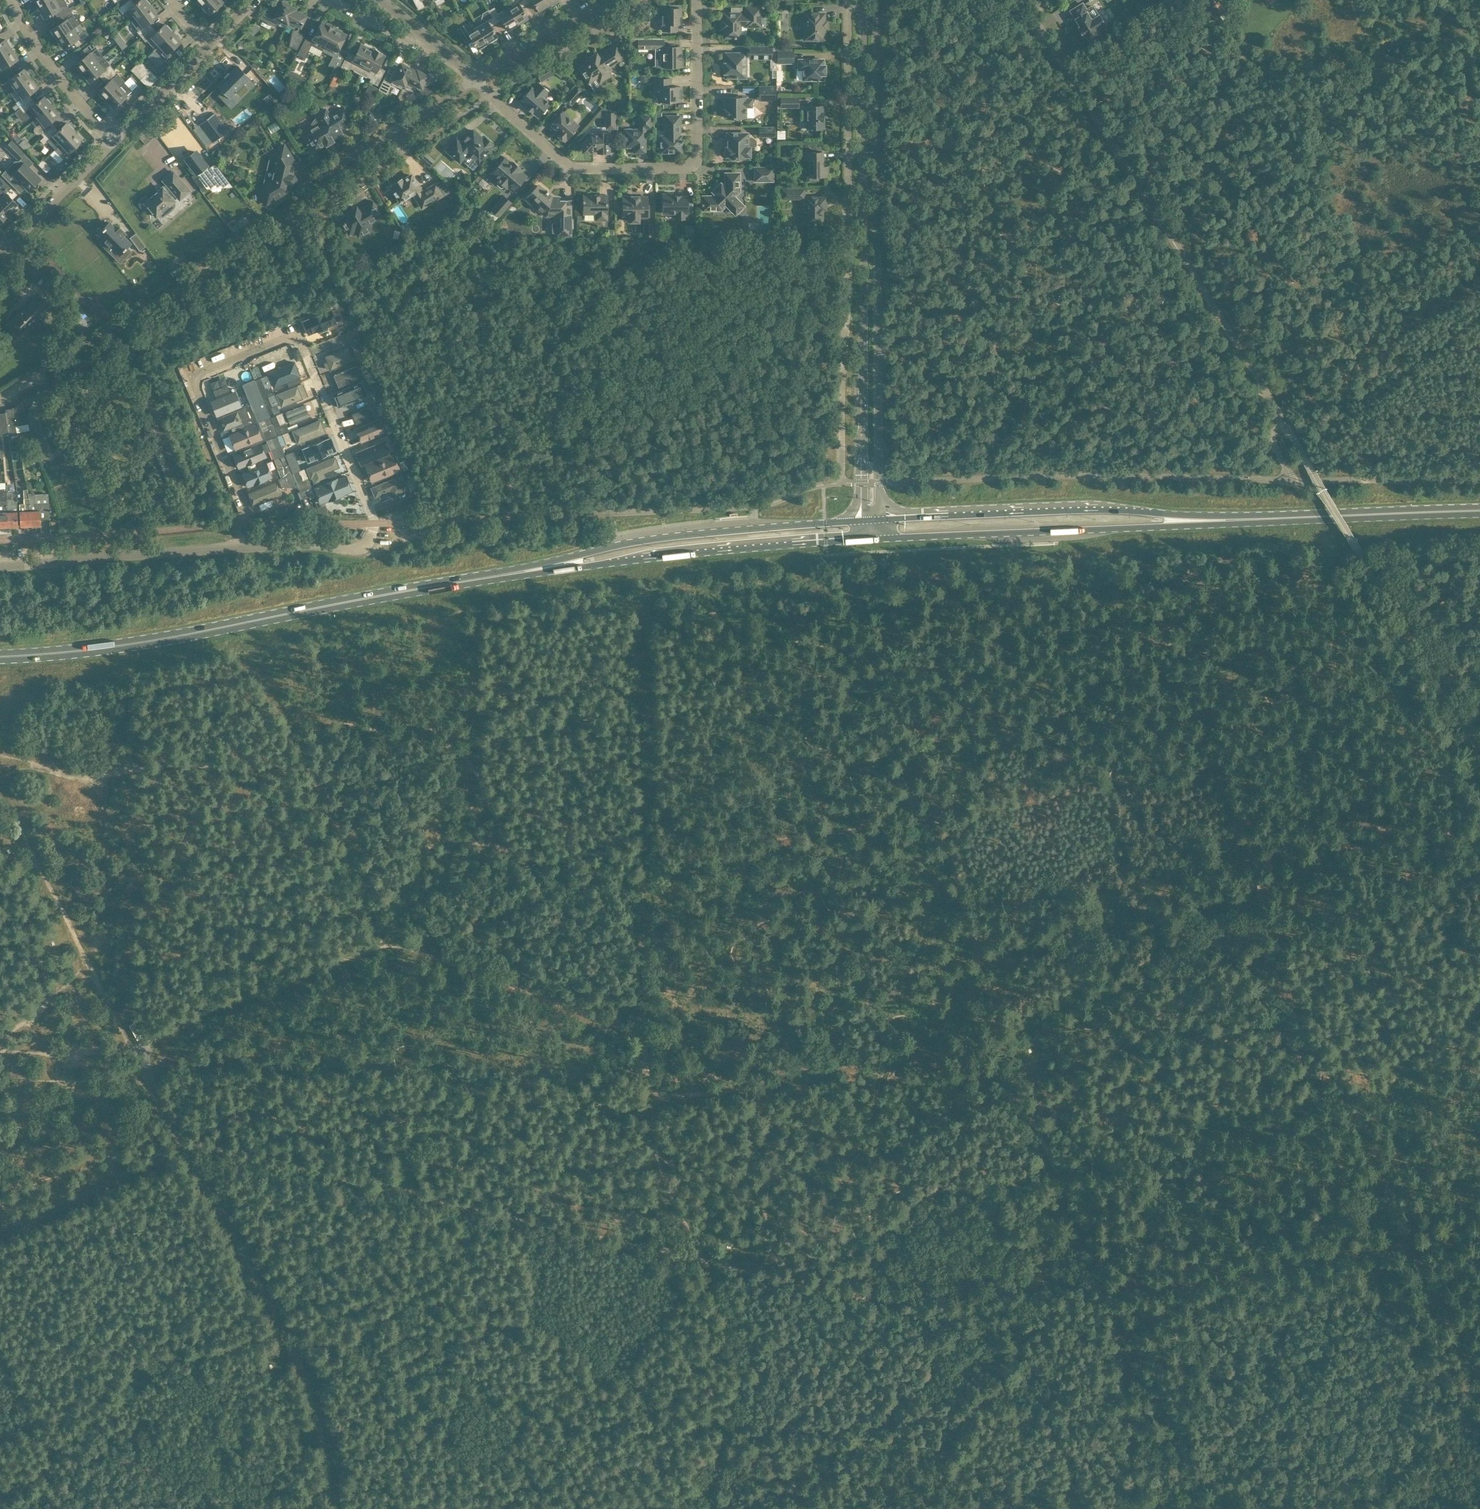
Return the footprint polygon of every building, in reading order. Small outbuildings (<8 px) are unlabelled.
[(70,9),(65,0),(53,0),(39,7),(41,10),(40,11),(42,16),(44,15),(45,17),(56,11),(60,16),(70,9)] [(133,5),(129,0),(119,8),(123,13),(129,8),(136,17),(150,6),(149,4),(150,4),(148,0),(139,0),(133,5)] [(202,5),(204,8),(203,8),(207,13),(208,12),(210,14),(224,0),(208,0),(202,5)] [(294,10),(295,8),(287,4),(288,3),(283,0),(282,2),(279,9),(276,10),(270,6),(260,17),(270,22),(269,23),(274,25),(280,23),(281,21),(287,23),(294,10)] [(419,9),(424,6),(421,0),(414,0),(419,9)] [(526,2),(525,0),(513,0),(512,2),(515,3),(508,7),(518,22),(520,21),(521,23),(527,19),(526,17),(528,16),(520,5),(526,2)] [(546,0),(532,0),(538,10),(548,4),(546,0)] [(1207,10),(1210,16),(1214,14),(1215,16),(1228,9),(1223,0),(1211,0),(1207,3),(1210,8),(1207,10)] [(1100,15),(1094,6),(1092,5),(1087,9),(1083,3),(1072,10),(1082,26),(1080,27),(1085,35),(1087,34),(1089,37),(1100,31),(1098,28),(1106,23),(1101,14),(1100,15)] [(671,7),(663,7),(657,7),(655,10),(655,15),(657,17),(663,17),(663,30),(677,30),(677,23),(680,23),(680,5),(671,5),(671,7)] [(147,24),(158,16),(150,6),(136,17),(131,21),(138,30),(137,31),(141,36),(151,28),(147,24)] [(518,22),(508,7),(498,13),(494,6),(489,10),(495,21),(500,17),(507,29),(518,22)] [(722,22),(722,23),(722,24),(722,25),(722,26),(723,27),(723,28),(724,28),(724,35),(730,35),(730,37),(740,37),(740,34),(742,34),(742,26),(740,26),(740,24),(746,24),(746,25),(760,25),(766,25),(766,13),(760,13),(760,7),(746,7),(746,14),(740,14),(740,13),(724,13),(724,19),(723,20),(722,21),(722,22)] [(58,38),(73,28),(72,28),(79,24),(70,9),(60,16),(63,21),(50,29),(54,35),(55,34),(58,38)] [(303,21),(305,16),(306,14),(301,12),(300,13),(294,10),(287,23),(286,24),(294,28),(290,45),(296,48),(309,24),(303,21)] [(490,24),(495,21),(489,10),(483,13),(481,20),(484,22),(478,26),(487,41),(489,40),(490,41),(496,37),(496,36),(497,35),(490,24)] [(824,13),(814,13),(804,13),(804,39),(824,39),(824,13)] [(323,50),(334,28),(333,27),(334,26),(328,23),(327,24),(321,21),(312,39),(307,37),(298,54),(305,57),(311,45),(322,51),(322,50),(323,50)] [(159,44),(172,32),(171,31),(172,30),(167,24),(166,25),(165,24),(155,33),(151,28),(141,36),(146,41),(147,40),(151,45),(156,40),(159,44)] [(487,41),(478,26),(468,32),(464,25),(458,29),(464,39),(470,36),(477,48),(478,47),(479,49),(486,45),(484,43),(487,41)] [(345,34),(341,31),(342,30),(336,27),(335,28),(334,28),(323,50),(323,51),(333,57),(329,65),(333,67),(338,69),(338,68),(347,51),(339,47),(345,34)] [(78,45),(89,38),(88,36),(89,34),(86,29),(81,33),(79,30),(76,33),(73,28),(58,38),(59,40),(58,41),(62,46),(63,45),(64,47),(75,40),(78,45)] [(180,41),(181,40),(176,34),(175,35),(172,32),(159,44),(153,50),(163,61),(171,54),(171,53),(169,52),(176,45),(177,46),(180,43),(179,42),(180,41)] [(6,41),(5,39),(0,42),(0,56),(11,49),(10,47),(11,46),(8,40),(6,41)] [(238,42),(234,45),(238,49),(245,48),(244,40),(238,41),(238,42)] [(638,40),(638,47),(656,47),(656,66),(663,66),(666,66),(666,68),(672,68),(672,66),(680,66),(680,65),(682,65),(682,59),(680,59),(680,46),(675,46),(675,44),(669,44),(669,46),(664,46),(664,40),(638,40)] [(83,72),(97,61),(103,56),(92,42),(82,50),(86,55),(76,63),(83,72)] [(360,73),(373,49),(371,48),(372,47),(365,43),(364,45),(361,43),(355,55),(349,52),(342,66),(349,69),(350,67),(354,68),(354,70),(360,73)] [(610,65),(624,56),(616,44),(598,56),(596,53),(587,59),(587,61),(580,65),(581,67),(580,67),(589,81),(597,76),(600,80),(609,74),(607,71),(612,68),(610,65)] [(759,47),(759,58),(772,58),(772,69),(776,69),(776,47),(759,47)] [(374,50),(373,49),(360,73),(361,73),(367,76),(367,75),(372,78),(371,80),(377,84),(384,70),(378,67),(384,55),(381,53),(381,52),(375,48),(374,50)] [(9,71),(6,66),(17,59),(11,49),(0,56),(0,77),(9,71)] [(793,62),(792,51),(778,51),(779,62),(793,62)] [(746,77),(746,53),(736,53),(726,53),(726,63),(724,63),(724,72),(726,72),(726,77),(746,77)] [(104,77),(114,69),(103,56),(97,61),(83,72),(85,74),(84,75),(87,80),(88,79),(90,81),(100,72),(104,77)] [(824,73),(824,65),(823,65),(823,59),(813,59),(804,59),(802,61),(800,59),(799,59),(799,68),(796,68),(796,79),(816,79),(818,79),(823,79),(823,73),(824,73)] [(140,61),(136,65),(145,74),(149,70),(140,61)] [(404,84),(412,69),(410,68),(409,65),(406,64),(404,64),(401,63),(399,68),(397,67),(396,68),(391,66),(379,89),(387,93),(392,83),(395,85),(398,84),(399,81),(404,84)] [(145,74),(136,65),(131,69),(140,78),(145,74)] [(226,78),(218,85),(223,90),(230,96),(236,102),(255,83),(249,78),(249,77),(238,66),(230,73),(228,71),(224,75),(226,78)] [(544,79),(559,70),(556,66),(541,75),(544,79)] [(25,70),(24,68),(13,76),(9,71),(0,77),(0,79),(3,83),(9,78),(16,88),(30,78),(29,76),(30,75),(26,69),(25,70)] [(342,70),(338,68),(338,69),(334,77),(330,85),(334,87),(337,81),(336,81),(340,73),(340,74),(342,70)] [(114,69),(104,77),(108,82),(99,91),(106,99),(125,82),(114,69)] [(427,74),(417,70),(416,71),(412,69),(404,84),(405,84),(412,88),(415,87),(416,84),(422,87),(419,91),(422,96),(426,95),(433,91),(428,84),(434,80),(434,79),(435,79),(435,78),(435,77),(435,76),(435,75),(434,74),(433,73),(432,72),(431,72),(430,72),(429,72),(429,73),(428,73),(427,74)] [(34,80),(33,81),(30,78),(16,88),(23,97),(16,102),(18,104),(14,107),(16,110),(20,107),(30,100),(26,95),(37,87),(38,86),(34,80)] [(681,86),(671,86),(671,78),(656,78),(656,94),(661,94),(661,103),(672,103),(672,100),(681,100),(681,86)] [(132,90),(125,82),(106,99),(108,101),(107,102),(111,106),(112,105),(114,107),(132,90)] [(543,97),(548,91),(538,83),(533,89),(532,87),(520,101),(531,111),(532,110),(538,115),(541,111),(543,113),(547,108),(546,107),(549,103),(543,97)] [(576,85),(564,98),(571,105),(583,91),(576,85)] [(775,99),(775,87),(759,87),(759,99),(775,99)] [(38,116),(51,105),(50,103),(51,102),(47,97),(45,98),(44,96),(34,105),(30,100),(20,107),(16,110),(14,112),(21,119),(26,120),(35,113),(38,116)] [(754,106),(752,106),(752,99),(746,99),(746,97),(735,97),(725,97),(725,105),(726,105),(726,109),(725,109),(725,115),(726,115),(726,117),(754,117),(754,106)] [(799,97),(781,97),(781,105),(799,105),(799,97)] [(49,123),(59,114),(51,105),(38,116),(42,121),(35,126),(34,128),(34,129),(34,131),(35,132),(36,133),(37,134),(39,134),(40,134),(41,133),(43,135),(53,127),(49,123)] [(825,105),(808,105),(808,110),(806,110),(806,119),(808,119),(808,128),(812,128),(812,129),(819,129),(819,127),(823,127),(823,125),(824,125),(824,120),(823,120),(823,118),(822,118),(822,113),(825,113),(825,105)] [(351,119),(344,108),(330,116),(326,108),(316,114),(321,121),(320,122),(318,124),(318,125),(317,126),(316,128),(312,127),(304,132),(305,134),(303,135),(308,142),(310,141),(315,149),(325,143),(333,138),(342,133),(338,127),(351,119)] [(572,133),(575,130),(574,128),(578,125),(572,120),(576,115),(576,112),(572,108),(567,109),(564,113),(563,111),(558,116),(552,124),(559,130),(556,133),(564,140),(570,133),(572,133)] [(615,127),(615,112),(607,112),(607,127),(615,127)] [(199,125),(212,142),(227,130),(214,113),(199,125)] [(645,151),(645,127),(651,127),(651,115),(642,115),(640,117),(640,129),(625,129),(625,146),(635,146),(635,151),(645,151)] [(680,115),(666,116),(666,136),(661,136),(661,141),(661,151),(668,151),(668,152),(673,152),(674,151),(681,151),(681,141),(682,141),(682,139),(681,139),(681,135),(680,136),(680,115)] [(61,143),(74,131),(73,129),(74,128),(69,123),(68,124),(66,122),(57,132),(53,127),(43,135),(44,136),(40,140),(44,144),(49,138),(53,143),(57,139),(61,143)] [(775,127),(759,127),(759,135),(775,135),(775,127)] [(462,142),(456,138),(446,150),(460,161),(468,152),(479,162),(493,147),(491,145),(493,143),(485,137),(483,139),(473,130),(462,142)] [(59,162),(78,144),(79,145),(82,142),(81,141),(82,139),(83,138),(78,132),(77,133),(74,131),(61,143),(51,153),(59,162)] [(609,151),(609,132),(598,132),(598,134),(591,134),(582,143),(583,144),(583,150),(589,150),(590,152),(593,149),(598,149),(598,151),(609,151)] [(754,137),(747,137),(747,133),(727,133),(727,141),(727,146),(726,146),(726,148),(724,149),(724,153),(726,154),(726,155),(727,155),(727,157),(747,157),(747,155),(750,155),(750,146),(754,146),(756,144),(756,140),(754,137)] [(19,159),(24,153),(11,140),(6,146),(19,159)] [(294,174),(293,174),(292,174),(295,161),(284,144),(269,153),(272,159),(270,161),(268,166),(271,169),(274,170),(272,178),(269,177),(265,180),(264,184),(257,188),(267,203),(275,198),(275,199),(282,195),(281,194),(288,190),(290,183),(291,183),(295,181),(296,178),(294,174)] [(204,182),(228,180),(215,163),(208,167),(207,166),(196,151),(186,159),(204,182)] [(218,151),(216,160),(224,162),(226,161),(228,156),(226,153),(218,151)] [(822,151),(805,151),(805,158),(809,158),(809,179),(818,179),(818,175),(827,175),(827,166),(822,166),(822,151)] [(522,169),(519,167),(513,161),(511,163),(505,157),(501,162),(499,162),(496,165),(496,167),(492,173),(498,178),(498,179),(498,180),(497,181),(497,184),(500,187),(503,187),(504,185),(508,188),(509,187),(513,190),(526,175),(521,171),(522,169)] [(38,181),(40,179),(24,162),(23,163),(20,160),(19,162),(15,162),(11,166),(11,171),(16,176),(11,182),(20,191),(26,186),(29,190),(32,187),(32,188),(34,189),(37,188),(39,186),(39,184),(39,182),(38,181)] [(51,168),(44,161),(40,166),(47,173),(51,168)] [(773,167),(755,167),(755,180),(773,180),(773,179),(776,179),(776,167),(773,167)] [(190,190),(173,171),(163,180),(167,184),(163,187),(149,199),(145,195),(141,198),(140,200),(140,201),(140,202),(140,203),(140,205),(141,206),(142,207),(144,207),(145,207),(146,207),(148,206),(156,216),(160,217),(162,217),(164,217),(165,216),(174,208),(175,206),(175,204),(175,202),(174,200),(173,198),(177,195),(180,199),(190,190)] [(739,191),(739,173),(726,173),(726,185),(724,186),(721,183),(713,191),(717,194),(715,196),(703,196),(703,202),(701,202),(701,209),(715,209),(715,208),(720,204),(731,204),(731,207),(734,210),(737,210),(740,207),(740,203),(737,201),(734,201),(734,198),(739,192),(739,191)] [(392,187),(400,200),(403,199),(403,200),(405,199),(404,198),(414,192),(416,196),(415,196),(422,207),(453,188),(442,179),(424,190),(422,186),(419,187),(411,175),(403,179),(402,178),(393,184),(394,185),(392,187)] [(6,214),(6,213),(10,209),(11,210),(12,210),(12,211),(13,211),(14,210),(15,210),(16,210),(17,209),(18,208),(18,207),(18,206),(18,205),(18,204),(17,203),(12,198),(17,194),(0,177),(0,208),(6,214)] [(529,194),(526,198),(526,200),(533,206),(535,206),(537,204),(543,209),(541,211),(546,215),(556,215),(556,223),(553,223),(553,232),(556,232),(556,235),(570,234),(570,228),(571,228),(571,219),(570,219),(570,211),(570,200),(567,200),(558,200),(556,197),(552,197),(547,192),(548,191),(547,189),(546,191),(539,185),(530,195),(529,194)] [(804,197),(804,189),(783,189),(783,197),(804,197)] [(663,195),(663,205),(663,212),(675,212),(675,218),(686,218),(686,212),(687,212),(687,211),(687,206),(687,202),(687,196),(680,196),(680,195),(671,195),(669,193),(666,193),(664,195),(663,195)] [(499,216),(511,202),(504,195),(492,209),(499,216)] [(581,203),(581,206),(583,208),(584,208),(584,213),(596,213),(596,219),(607,219),(607,213),(607,205),(607,195),(584,195),(584,199),(583,199),(583,201),(581,203)] [(621,205),(621,209),(623,210),(623,213),(630,213),(630,217),(630,219),(632,221),(637,221),(639,219),(639,217),(644,217),(644,223),(644,235),(653,235),(653,223),(647,223),(647,217),(647,216),(649,216),(649,204),(647,204),(647,197),(639,197),(639,195),(632,195),(632,197),(630,197),(629,196),(626,196),(625,197),(623,197),(623,204),(621,205)] [(825,208),(825,205),(825,197),(806,197),(806,202),(805,202),(803,203),(803,209),(805,211),(806,211),(806,223),(822,223),(822,208),(825,208)] [(373,202),(359,210),(356,206),(348,212),(349,214),(341,219),(343,223),(343,224),(345,228),(347,228),(348,230),(353,227),(359,235),(373,226),(370,222),(381,215),(373,202)] [(103,229),(98,233),(105,239),(101,243),(103,245),(106,248),(106,247),(108,250),(112,246),(117,252),(117,251),(119,253),(123,249),(124,250),(126,247),(126,246),(130,242),(123,235),(124,234),(125,232),(120,227),(119,228),(118,228),(117,229),(110,222),(106,226),(105,226),(102,229),(103,229)] [(135,232),(130,237),(140,250),(145,246),(135,232)] [(44,309),(46,307),(35,297),(25,306),(27,308),(20,314),(19,313),(12,320),(23,331),(33,320),(42,329),(53,319),(44,309)] [(347,299),(334,304),(335,308),(339,307),(344,319),(354,315),(347,299)] [(94,312),(100,307),(92,300),(87,305),(94,312)] [(332,311),(301,323),(306,337),(338,324),(332,311)] [(365,346),(361,336),(350,341),(357,359),(363,357),(359,348),(365,346)] [(356,361),(350,348),(324,358),(329,372),(356,361)] [(270,374),(276,388),(301,379),(295,365),(270,374)] [(370,376),(366,368),(360,370),(364,378),(370,376)] [(338,390),(358,381),(353,369),(333,377),(338,390)] [(255,380),(262,398),(263,398),(275,393),(267,375),(255,380)] [(262,399),(254,380),(250,382),(244,384),(248,394),(251,403),(257,400),(262,399)] [(338,411),(369,398),(362,383),(331,396),(338,411)] [(303,386),(280,394),(284,408),(308,399),(303,386)] [(235,392),(209,402),(215,416),(240,405),(235,392)] [(275,394),(269,396),(273,404),(278,402),(275,394)] [(270,417),(262,399),(257,400),(251,403),(259,421),(270,417)] [(28,422),(24,412),(21,402),(12,408),(16,425),(28,422)] [(345,429),(375,417),(369,403),(339,416),(345,429)] [(376,405),(380,415),(385,413),(382,403),(376,405)] [(312,419),(307,405),(286,413),(291,426),(312,419)] [(16,425),(12,408),(5,409),(6,412),(9,432),(16,431),(16,425)] [(252,421),(246,408),(217,420),(223,433),(252,421)] [(50,449),(37,409),(27,413),(40,452),(50,449)] [(6,412),(0,413),(0,420),(1,433),(9,432),(6,412)] [(282,412),(277,414),(270,417),(278,435),(287,431),(284,423),(281,424),(281,423),(286,421),(282,412)] [(99,413),(89,417),(93,428),(99,426),(101,433),(106,431),(99,413)] [(277,435),(270,417),(259,421),(263,431),(266,440),(277,435)] [(293,432),(298,445),(325,434),(320,421),(293,432)] [(353,447),(382,436),(377,421),(347,432),(353,447)] [(384,424),(387,434),(392,432),(393,431),(393,429),(390,422),(384,424)] [(260,439),(256,427),(224,438),(228,451),(260,439)] [(289,431),(283,433),(287,442),(292,440),(289,431)] [(277,435),(266,440),(274,458),(285,454),(277,435)] [(361,466),(391,454),(385,440),(355,452),(361,466)] [(397,440),(391,443),(395,453),(401,450),(397,440)] [(301,453),(306,465),(332,453),(327,441),(301,453)] [(262,445),(231,457),(236,471),(268,460),(262,445)] [(285,454),(292,473),(300,470),(293,451),(285,454)] [(278,467),(282,476),(287,474),(287,475),(292,473),(285,456),(285,454),(274,458),(278,468),(278,467)] [(104,459),(107,468),(116,465),(113,456),(104,459)] [(307,468),(312,481),(341,469),(336,457),(307,468)] [(397,473),(392,457),(363,469),(369,484),(397,473)] [(398,463),(402,471),(403,471),(413,467),(415,466),(413,462),(406,465),(404,460),(398,463)] [(246,490),(273,479),(268,466),(240,477),(246,490)] [(410,490),(420,485),(413,467),(403,471),(407,480),(406,481),(410,490)] [(295,479),(302,476),(303,479),(308,477),(305,468),(300,470),(292,473),(295,479)] [(322,504),(355,490),(349,474),(316,488),(322,504)] [(284,476),(278,478),(282,488),(288,485),(284,476)] [(400,477),(369,489),(375,505),(406,492),(400,477)] [(252,510),(281,498),(275,484),(246,497),(252,510)] [(313,496),(316,495),(312,486),(297,491),(307,513),(314,511),(313,508),(317,506),(313,496)] [(29,497),(28,493),(27,488),(24,489),(24,503),(20,503),(21,525),(30,525),(29,497)] [(6,492),(6,489),(0,489),(0,526),(8,525),(7,498),(6,492)] [(18,525),(16,501),(12,498),(12,491),(6,492),(7,498),(8,525),(18,525)] [(50,518),(50,508),(50,502),(35,503),(35,493),(28,493),(29,497),(30,525),(40,524),(40,518),(50,518)] [(143,1036),(134,1022),(129,1024),(137,1039),(143,1036)] [(1133,1377),(1139,1376),(1137,1360),(1131,1361),(1133,1377)]
